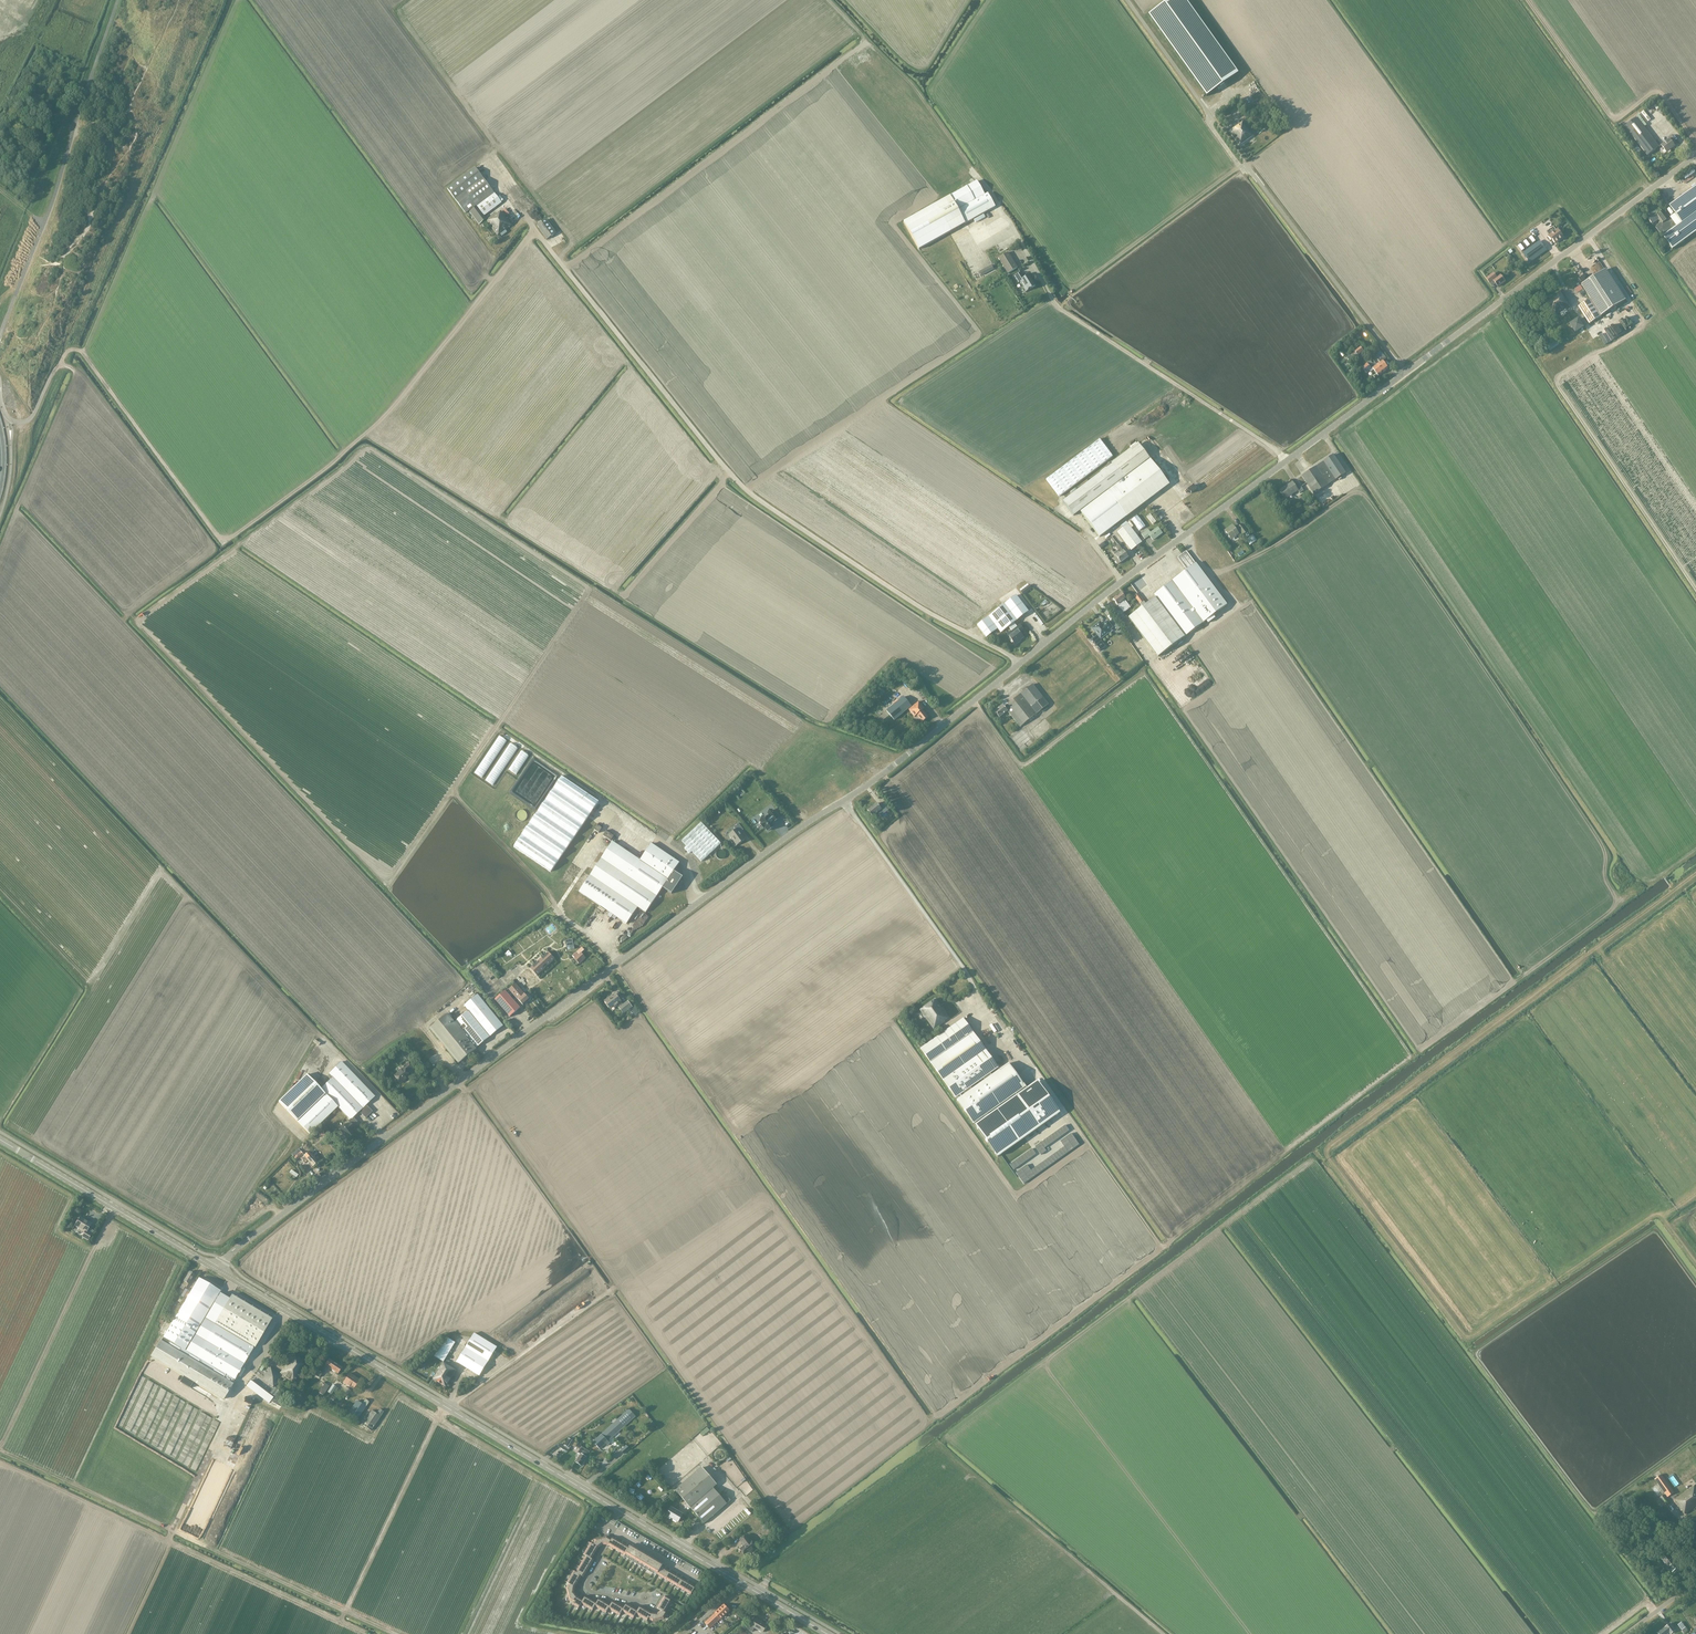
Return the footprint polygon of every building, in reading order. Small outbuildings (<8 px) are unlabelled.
[(1148,15),(1205,96),(1237,73),(1185,0),(1169,0),(1148,15)] [(1643,117),(1647,113),(1643,108),(1638,112),(1643,117)] [(1647,156),(1659,147),(1636,117),(1624,126),(1647,156)] [(1229,132),(1238,146),(1252,136),(1242,121),(1232,129),(1229,131),(1229,132)] [(1671,135),(1667,138),(1668,139),(1660,145),(1666,152),(1670,149),(1674,146),(1672,143),(1675,141),(1671,135)] [(464,175),(446,189),(447,189),(465,213),(473,207),(473,209),(469,212),(479,225),(486,219),(484,216),(501,203),(477,170),(475,167),(464,175)] [(976,181),(903,222),(918,250),(995,207),(987,193),(984,195),(976,181)] [(1663,215),(1658,208),(1647,217),(1652,224),(1658,219),(1661,224),(1655,228),(1662,236),(1676,226),(1681,223),(1695,212),(1695,187),(1669,207),(1674,214),(1666,220),(1663,215)] [(486,220),(485,220),(488,224),(496,236),(511,225),(502,213),(499,209),(495,212),(496,213),(486,220)] [(1662,237),(1671,249),(1690,236),(1695,231),(1695,212),(1681,223),(1676,226),(1662,237)] [(546,240),(556,233),(546,219),(537,226),(546,240)] [(976,244),(991,236),(982,221),(969,229),(971,233),(970,233),(976,244)] [(1543,226),(1545,225),(1542,221),(1540,222),(1536,225),(1540,231),(1544,228),(1543,226)] [(1549,235),(1547,237),(1550,241),(1552,239),(1555,243),(1563,237),(1557,229),(1549,235)] [(1529,262),(1545,249),(1540,242),(1524,255),(1529,262)] [(1007,274),(1017,268),(1008,252),(998,258),(1007,274)] [(1590,299),(1578,307),(1589,324),(1601,316),(1616,339),(1639,324),(1624,301),(1604,270),(1581,285),(1590,299)] [(1033,281),(1029,275),(1023,278),(1020,272),(1013,276),(1018,283),(1019,282),(1025,291),(1023,292),(1024,293),(1035,286),(1032,282),(1033,281)] [(1491,286),(1494,283),(1498,287),(1505,282),(1500,275),(1497,277),(1493,272),(1485,278),(1491,286)] [(1567,302),(1561,292),(1545,302),(1554,316),(1569,306),(1567,303),(1567,302)] [(1579,319),(1571,324),(1576,332),(1584,327),(1579,319)] [(1586,332),(1576,338),(1578,341),(1588,335),(1586,332)] [(1591,340),(1581,346),(1583,349),(1593,343),(1591,340)] [(1356,354),(1358,355),(1363,351),(1360,347),(1354,351),(1356,354)] [(1375,355),(1374,355),(1380,362),(1377,365),(1383,372),(1388,368),(1383,361),(1386,358),(1380,351),(1375,355)] [(1366,363),(1361,367),(1366,373),(1369,371),(1370,372),(1373,369),(1376,374),(1378,376),(1383,372),(1377,365),(1374,362),(1372,364),(1370,361),(1366,363)] [(1073,516),(1079,511),(1097,535),(1141,502),(1168,484),(1138,444),(1062,501),(1073,516)] [(1346,473),(1333,454),(1301,476),(1313,494),(1346,473)] [(1295,486),(1292,482),(1279,490),(1285,499),(1298,491),(1299,493),(1304,491),(1299,484),(1295,486)] [(1137,516),(1131,520),(1139,531),(1145,526),(1137,516)] [(1153,540),(1162,533),(1157,527),(1150,533),(1147,529),(1141,535),(1141,536),(1138,538),(1130,527),(1132,525),(1128,520),(1120,526),(1122,528),(1116,532),(1130,551),(1141,542),(1141,541),(1149,536),(1153,540)] [(1240,537),(1247,532),(1241,525),(1237,528),(1238,529),(1236,531),(1232,526),(1224,532),(1231,540),(1238,535),(1240,537)] [(1119,553),(1113,558),(1117,564),(1127,557),(1117,545),(1114,547),(1119,553)] [(1146,604),(1141,607),(1127,618),(1157,657),(1206,621),(1212,616),(1227,605),(1195,564),(1186,551),(1177,558),(1186,570),(1152,596),(1154,598),(1146,604)] [(1119,608),(1120,608),(1123,613),(1130,608),(1126,603),(1124,599),(1125,599),(1121,592),(1112,599),(1119,608)] [(1138,593),(1133,596),(1141,607),(1146,604),(1143,601),(1143,600),(1138,593)] [(1028,612),(1015,595),(976,626),(984,635),(986,637),(991,633),(994,636),(999,632),(1000,633),(1008,627),(1013,623),(1028,612)] [(1099,623),(1092,628),(1100,638),(1107,633),(1106,632),(1111,627),(1107,622),(1102,626),(1099,623)] [(1016,627),(1013,623),(1008,627),(1010,630),(1006,634),(1015,645),(1022,640),(1021,639),(1023,637),(1019,632),(1023,629),(1019,624),(1016,627)] [(1048,704),(1032,684),(1026,689),(1024,687),(1021,690),(1023,692),(1004,707),(1002,704),(994,712),(998,718),(1007,711),(1019,727),(1041,710),(1042,712),(1047,708),(1046,707),(1048,704)] [(903,697),(886,711),(894,721),(911,706),(903,697)] [(914,717),(916,715),(922,722),(927,718),(923,712),(925,710),(924,709),(918,701),(908,710),(914,717)] [(598,801),(561,776),(513,847),(550,872),(598,801)] [(867,810),(872,817),(877,813),(880,816),(888,811),(882,803),(878,806),(876,803),(867,810)] [(763,828),(764,827),(767,831),(772,827),(768,820),(770,818),(773,822),(777,818),(771,810),(767,813),(768,815),(765,817),(759,821),(761,823),(760,824),(763,828)] [(684,848),(689,854),(692,852),(701,862),(720,843),(700,823),(681,841),(686,846),(684,848)] [(728,835),(735,845),(736,846),(745,839),(740,832),(743,830),(738,824),(734,827),(736,828),(728,835)] [(607,916),(610,918),(612,915),(626,924),(637,908),(645,913),(662,888),(671,894),(675,887),(677,889),(680,886),(678,884),(682,877),(673,871),(679,862),(651,843),(639,860),(612,842),(578,892),(609,913),(607,916)] [(544,928),(543,928),(554,934),(557,927),(547,921),(547,922),(544,928)] [(531,937),(530,937),(541,943),(544,936),(534,930),(534,931),(531,937)] [(572,938),(564,940),(565,944),(566,944),(567,946),(566,946),(567,950),(568,950),(574,949),(572,938)] [(518,945),(517,946),(528,952),(531,945),(521,939),(521,940),(518,946),(518,945)] [(506,955),(505,955),(516,961),(519,954),(509,949),(506,955)] [(547,952),(530,968),(536,976),(554,959),(547,952)] [(574,958),(573,958),(579,964),(585,958),(580,952),(578,954),(576,952),(572,955),(574,958)] [(495,965),(494,965),(505,971),(508,964),(498,958),(498,959),(495,965)] [(510,1017),(530,1000),(515,983),(508,989),(508,988),(494,1000),(510,1017)] [(467,1011),(454,1022),(451,1018),(452,1017),(448,1012),(429,1029),(457,1063),(475,1048),(475,1049),(503,1026),(477,994),(463,1005),(467,1011)] [(608,998),(604,1001),(610,1008),(613,1006),(614,1008),(618,1005),(619,1007),(618,1008),(623,1014),(632,1007),(627,1001),(622,1004),(621,1003),(615,995),(610,1000),(608,998)] [(944,1022),(944,1021),(948,1018),(934,999),(919,1010),(933,1029),(944,1022)] [(929,1042),(920,1049),(954,1097),(962,1092),(964,1094),(956,1100),(958,1102),(973,1123),(982,1116),(984,1119),(974,1126),(975,1126),(997,1157),(1059,1113),(1045,1093),(1040,1096),(1032,1085),(1026,1088),(1025,1086),(1023,1084),(1008,1063),(991,1075),(989,1073),(997,1067),(972,1032),(974,1030),(970,1024),(968,1026),(968,1025),(963,1018),(929,1042)] [(404,1051),(401,1053),(405,1060),(409,1057),(404,1051)] [(337,1107),(350,1120),(352,1117),(354,1116),(359,1111),(365,1118),(371,1112),(365,1105),(374,1097),(341,1062),(329,1074),(327,1076),(330,1079),(320,1089),(306,1075),(278,1102),(297,1122),(309,1134),(337,1107)] [(402,1067),(392,1075),(398,1083),(402,1080),(403,1081),(409,1076),(406,1072),(411,1068),(407,1063),(402,1066),(402,1067)] [(354,1116),(352,1117),(350,1120),(348,1121),(349,1123),(346,1125),(345,1124),(339,1129),(347,1139),(353,1134),(350,1131),(353,1128),(353,1127),(357,1124),(353,1118),(355,1117),(354,1116)] [(1053,1133),(1057,1139),(1069,1131),(1065,1125),(1053,1133)] [(1042,1141),(1046,1147),(1057,1139),(1053,1133),(1042,1141)] [(1079,1145),(1071,1134),(1065,1138),(1073,1149),(1079,1145)] [(1073,1149),(1065,1138),(1059,1142),(1063,1147),(1067,1153),(1073,1149)] [(1042,1141),(1034,1147),(1040,1155),(1046,1151),(1044,1149),(1046,1147),(1042,1141)] [(1052,1156),(1056,1161),(1067,1153),(1063,1147),(1052,1156)] [(298,1148),(291,1154),(296,1161),(303,1155),(298,1148)] [(1020,1157),(1024,1163),(1035,1154),(1031,1149),(1020,1157)] [(312,1166),(316,1162),(308,1152),(304,1156),(304,1155),(300,1159),(304,1163),(307,1160),(312,1166)] [(1041,1163),(1045,1169),(1056,1161),(1052,1156),(1041,1163)] [(1024,1163),(1020,1157),(1008,1165),(1012,1171),(1024,1163)] [(1045,1169),(1041,1163),(1030,1171),(1034,1177),(1045,1169)] [(1034,1177),(1030,1171),(1026,1166),(1020,1170),(1028,1181),(1034,1177)] [(291,1170),(289,1173),(293,1176),(291,1178),(294,1180),(295,1177),(296,1178),(298,1175),(291,1170)] [(1028,1181),(1020,1170),(1014,1174),(1022,1185),(1028,1181)] [(80,1217),(74,1226),(78,1228),(77,1229),(83,1233),(81,1237),(87,1241),(91,1234),(93,1231),(88,1228),(90,1224),(80,1217)] [(188,1284),(194,1275),(189,1271),(183,1281),(179,1288),(182,1290),(184,1287),(186,1288),(188,1284)] [(198,1278),(190,1292),(182,1304),(179,1310),(162,1337),(161,1341),(160,1340),(150,1357),(183,1376),(180,1382),(189,1388),(193,1382),(223,1400),(233,1384),(232,1383),(253,1348),(254,1349),(271,1320),(231,1296),(226,1304),(216,1298),(220,1291),(198,1278)] [(185,1289),(180,1297),(184,1299),(189,1292),(185,1289)] [(479,1376),(497,1347),(473,1333),(456,1362),(479,1376)] [(446,1337),(434,1356),(443,1362),(449,1352),(455,1342),(446,1337)] [(293,1383),(307,1364),(294,1354),(290,1359),(289,1358),(287,1360),(288,1361),(283,1367),(281,1369),(282,1369),(279,1373),(279,1374),(269,1366),(266,1369),(267,1370),(261,1379),(272,1387),(274,1384),(275,1385),(281,1377),(283,1379),(285,1377),(293,1383)] [(335,1372),(334,1374),(336,1375),(341,1367),(328,1358),(324,1365),(335,1372)] [(443,1362),(432,1379),(446,1387),(456,1371),(452,1368),(452,1367),(443,1362)] [(319,1378),(322,1373),(316,1369),(313,1375),(319,1378)] [(349,1373),(342,1383),(348,1387),(347,1388),(350,1390),(351,1389),(353,1390),(359,1380),(349,1373)] [(268,1403),(272,1397),(250,1381),(246,1386),(268,1403)] [(323,1385),(318,1393),(323,1395),(329,1386),(322,1382),(321,1384),(323,1385)] [(338,1388),(332,1384),(327,1392),(331,1395),(333,1392),(335,1393),(338,1388)] [(361,1404),(356,1401),(348,1413),(356,1420),(368,1403),(364,1400),(361,1404)] [(629,1409),(593,1442),(599,1449),(605,1444),(606,1446),(609,1443),(608,1441),(635,1417),(629,1409)] [(371,1411),(362,1424),(370,1430),(383,1412),(379,1410),(376,1415),(371,1411)] [(569,1446),(572,1441),(567,1438),(565,1442),(563,1441),(558,1445),(562,1447),(563,1445),(568,1448),(569,1446)] [(626,1445),(620,1450),(624,1455),(630,1449),(626,1445)] [(577,1453),(579,1454),(575,1462),(581,1466),(584,1461),(589,1451),(581,1447),(577,1453)] [(679,1487),(675,1490),(676,1491),(703,1523),(726,1504),(730,1501),(724,1494),(721,1497),(713,1488),(716,1485),(702,1467),(679,1487)] [(1667,1497),(1674,1492),(1661,1474),(1654,1479),(1667,1497)] [(1673,1498),(1674,1499),(1673,1500),(1680,1511),(1681,1511),(1684,1515),(1695,1506),(1695,1489),(1694,1485),(1689,1488),(1677,1497),(1675,1495),(1673,1498)] [(1663,1495),(1659,1498),(1665,1505),(1669,1502),(1663,1495)] [(671,1507),(666,1515),(678,1522),(682,1514),(671,1507)] [(629,1547),(612,1537),(611,1539),(608,1538),(609,1536),(607,1535),(605,1535),(603,1535),(603,1537),(600,1538),(595,1539),(593,1541),(592,1544),(590,1542),(583,1554),(585,1555),(576,1572),(574,1570),(566,1583),(568,1584),(565,1588),(568,1600),(572,1602),(572,1604),(578,1608),(580,1604),(592,1611),(594,1607),(605,1613),(608,1609),(619,1616),(621,1612),(633,1618),(635,1614),(647,1621),(647,1619),(652,1621),(664,1619),(667,1613),(665,1612),(671,1601),(664,1596),(656,1608),(659,1610),(656,1613),(651,1612),(639,1606),(637,1610),(626,1603),(623,1607),(612,1601),(609,1604),(598,1598),(595,1602),(584,1595),(581,1599),(577,1596),(574,1592),(575,1587),(581,1576),(583,1577),(593,1560),(592,1558),(598,1547),(602,1544),(604,1545),(607,1545),(624,1555),(624,1556),(656,1575),(656,1574),(690,1594),(695,1586),(661,1566),(663,1564),(630,1545),(629,1547)] [(750,1540),(745,1535),(739,1540),(744,1545),(740,1548),(745,1555),(756,1547),(750,1540)] [(1666,1553),(1660,1558),(1668,1568),(1668,1567),(1672,1572),(1671,1572),(1672,1572),(1678,1567),(1677,1567),(1673,1563),(1674,1563),(1669,1557),(1672,1554),(1666,1548),(1663,1550),(1666,1553)] [(723,1604),(714,1613),(704,1623),(710,1629),(720,1619),(729,1611),(723,1604)] [(766,1625),(754,1619),(751,1626),(749,1625),(746,1629),(752,1632),(754,1628),(762,1633),(766,1625)] [(1657,1633),(1658,1633),(1667,1633),(1669,1633),(1670,1633),(1675,1630),(1669,1623),(1657,1633)]
